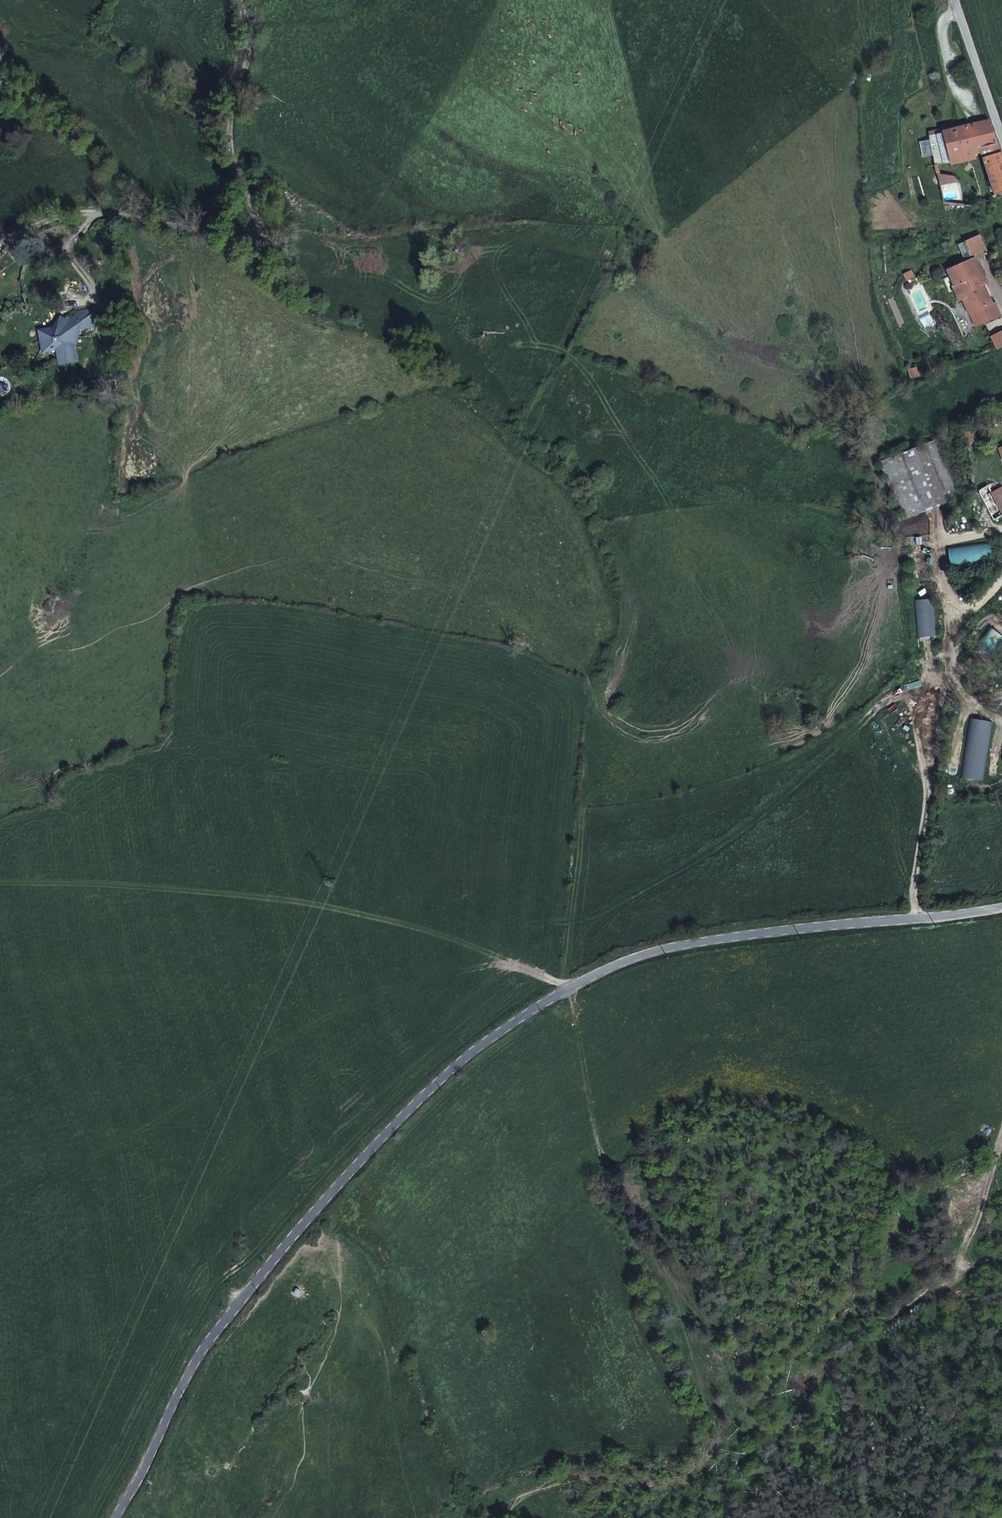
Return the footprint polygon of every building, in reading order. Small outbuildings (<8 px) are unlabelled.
[(993,195),(1001,193),(1001,194),(1001,160),(989,122),(946,135),(955,166),(977,161),(975,153),(981,152),(993,195)] [(961,180),(945,180),(952,206),(967,208),(961,180)] [(981,236),(966,243),(971,255),(987,248),(981,236)] [(987,248),(971,255),(972,257),(988,250),(987,248)] [(976,259),(948,271),(950,277),(954,276),(958,283),(953,285),(961,302),(964,301),(970,316),(980,311),(993,305),(991,300),(986,302),(980,289),(984,287),(987,285),(976,259)] [(984,287),(980,289),(986,302),(991,300),(984,287)] [(993,305),(980,311),(986,324),(1000,318),(993,305)] [(986,324),(980,311),(970,316),(976,329),(986,324)] [(55,317),(48,330),(33,333),(36,345),(51,343),(55,358),(71,355),(68,339),(74,338),(73,330),(76,329),(74,319),(64,322),(55,317)] [(878,459),(895,510),(906,506),(910,517),(963,498),(942,437),(878,459)] [(1001,518),(1001,496),(1001,494),(993,496),(993,494),(985,496),(991,520),(1001,518)] [(906,506),(895,510),(899,521),(910,517),(906,506)]
